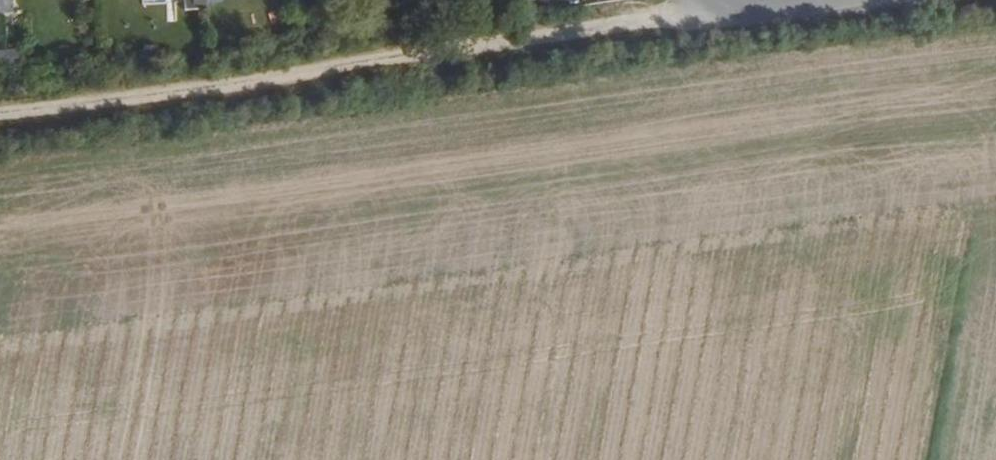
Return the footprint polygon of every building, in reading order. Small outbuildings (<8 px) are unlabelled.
[(19,62),(17,46),(0,49),(0,65),(19,62)]
